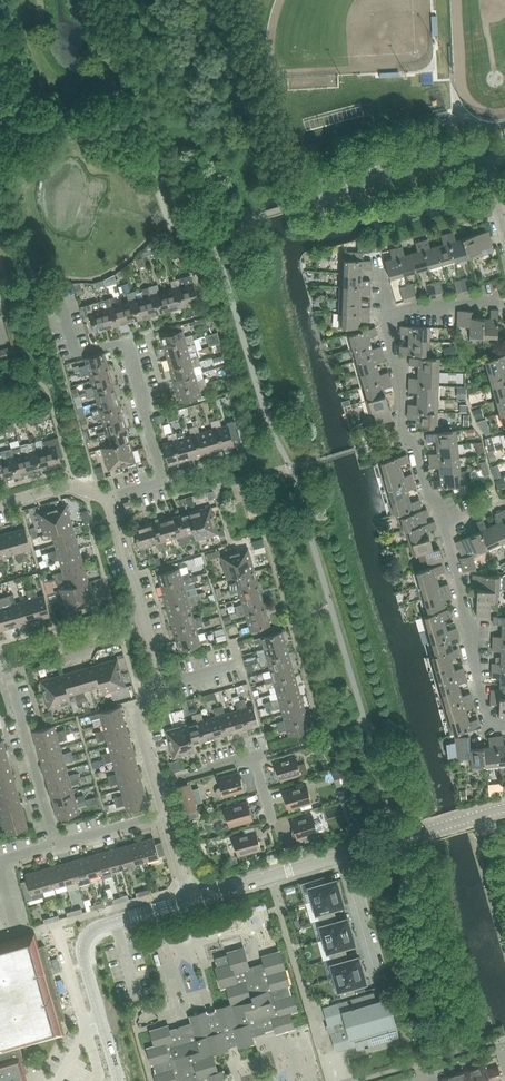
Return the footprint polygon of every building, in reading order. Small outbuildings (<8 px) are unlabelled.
[(489,231),(463,238),(469,259),(482,255),(481,252),(480,250),(488,247),(493,246),(489,231)] [(454,232),(448,234),(456,262),(469,259),(463,238),(456,240),(454,232)] [(437,246),(442,263),(443,266),(456,262),(448,234),(441,235),(444,244),(437,246)] [(171,237),(164,239),(168,255),(175,253),(171,237)] [(360,239),(359,252),(363,252),(368,252),(364,238),(362,239),(360,239)] [(422,241),(429,267),(442,263),(437,246),(431,248),(428,239),(422,241)] [(412,253),(416,270),(429,267),(422,241),(416,243),(418,251),(412,253)] [(193,244),(186,246),(188,253),(195,251),(193,244)] [(403,246),(396,248),(404,274),(416,270),(412,253),(405,255),(403,246)] [(404,274),(396,248),(390,250),(392,259),(385,261),(390,278),(404,274)] [(143,258),(137,259),(139,267),(146,266),(143,258)] [(372,260),(342,259),(341,273),(362,274),(362,268),(371,268),(372,260)] [(120,270),(117,272),(119,277),(126,274),(123,268),(120,270)] [(341,287),(371,288),(371,280),(362,280),(362,274),(341,273),(341,287)] [(190,275),(175,280),(183,307),(194,304),(192,297),(197,296),(193,282),(192,283),(190,275)] [(461,280),(465,294),(471,292),(467,278),(461,280)] [(172,289),(166,291),(172,310),(183,307),(175,280),(170,281),(172,289)] [(454,282),(457,291),(458,295),(465,294),(461,280),(454,282)] [(434,283),(438,297),(444,295),(441,281),(434,283)] [(427,285),(430,294),(431,299),(438,297),(434,283),(427,285)] [(81,284),(74,286),(77,294),(83,293),(81,284)] [(407,286),(411,300),(418,298),(414,284),(407,286)] [(161,313),(172,310),(166,291),(160,292),(158,285),(153,286),(161,313)] [(142,289),(144,297),(150,317),(161,313),(153,286),(142,289)] [(400,288),(404,302),(411,300),(407,286),(400,288)] [(341,287),(340,300),(361,301),(361,295),(370,295),(371,288),(341,287)] [(136,291),(131,292),(139,320),(150,317),(144,297),(138,299),(136,291)] [(128,323),(139,320),(131,292),(127,294),(129,301),(122,303),(128,323)] [(114,297),(109,299),(117,326),(128,323),(122,303),(116,305),(114,297)] [(106,329),(117,326),(109,299),(98,302),(106,329)] [(370,314),(370,307),(361,307),(361,301),(340,300),(340,313),(370,314)] [(95,332),(106,329),(98,302),(82,306),(86,321),(91,320),(95,332)] [(484,339),(485,318),(471,318),(472,311),(458,310),(457,326),(470,327),(470,339),(484,339)] [(485,318),(484,339),(497,340),(499,310),(491,310),(491,318),(485,318)] [(369,322),(370,314),(340,313),(339,327),(360,328),(360,321),(369,322)] [(409,340),(430,341),(430,327),(400,326),(400,334),(409,334),(409,340)] [(346,335),(350,349),(371,343),(369,337),(378,335),(375,327),(346,335)] [(161,337),(164,348),(194,339),(192,335),(185,337),(183,330),(161,337)] [(218,336),(208,338),(210,346),(221,343),(219,335),(218,336)] [(167,359),(189,352),(197,350),(194,339),(164,348),(167,359)] [(429,355),(430,341),(409,340),(409,346),(400,346),(399,354),(429,355)] [(371,343),(350,349),(354,362),(383,353),(381,346),(372,349),(371,343)] [(454,346),(444,349),(446,356),(457,353),(454,346)] [(0,350),(0,359),(11,356),(9,348),(0,350)] [(191,359),(189,352),(167,359),(171,370),(200,361),(199,356),(191,359)] [(79,367),(80,372),(108,364),(104,353),(85,358),(87,365),(79,367)] [(358,374),(378,369),(376,363),(385,360),(383,353),(354,362),(358,374)] [(504,370),(504,365),(504,363),(504,355),(485,361),(489,374),(504,370)] [(439,373),(440,359),(410,358),(410,365),(418,366),(418,372),(439,373)] [(201,366),(200,361),(171,370),(174,380),(195,374),(194,368),(201,366)] [(89,374),(91,380),(111,375),(108,364),(80,372),(82,376),(89,374)] [(361,387),(390,379),(388,372),(380,374),(378,369),(358,374),(361,387)] [(493,387),(504,384),(504,370),(489,374),(493,387)] [(409,378),(409,385),(439,386),(439,373),(418,372),(418,378),(409,378)] [(197,381),(195,374),(174,380),(177,391),(206,383),(205,378),(197,381)] [(85,389),(87,394),(114,386),(111,375),(91,380),(93,387),(85,389)] [(361,387),(365,400),(385,394),(384,388),(392,386),(390,379),(361,387)] [(208,387),(206,383),(177,391),(180,403),(198,397),(202,396),(200,390),(208,387)] [(493,387),(496,400),(504,397),(504,384),(493,387)] [(439,386),(409,385),(409,392),(417,392),(417,399),(438,399),(439,386)] [(96,396),(97,402),(117,397),(114,386),(87,394),(88,398),(96,396)] [(385,394),(365,400),(369,414),(374,412),(378,424),(393,420),(385,394)] [(91,411),(93,415),(120,408),(117,397),(97,402),(99,409),(91,411)] [(500,413),(504,411),(504,397),(496,400),(500,413)] [(408,404),(408,412),(438,413),(438,399),(417,399),(417,405),(408,404)] [(102,418),(104,424),(123,418),(120,408),(93,415),(94,420),(102,418)] [(479,409),(473,411),(475,419),(481,417),(479,409)] [(408,412),(408,419),(417,419),(416,426),(437,427),(438,413),(408,412)] [(156,416),(155,417),(157,423),(164,421),(162,414),(156,416)] [(86,418),(81,420),(83,429),(89,427),(86,418)] [(126,429),(123,418),(104,424),(105,430),(98,433),(99,437),(126,429)] [(220,419),(215,420),(224,450),(235,446),(229,425),(222,427),(220,419)] [(486,419),(477,421),(481,428),(487,426),(486,419)] [(213,429),(206,431),(213,453),(224,450),(215,420),(211,422),(213,429)] [(202,456),(213,453),(206,431),(200,433),(198,425),(193,426),(202,456)] [(191,435),(185,437),(191,459),(202,456),(193,426),(189,428),(191,435)] [(110,446),(116,444),(130,440),(126,429),(99,437),(100,442),(108,440),(110,446)] [(176,431),(172,433),(180,462),(191,459),(185,437),(178,439),(176,431)] [(436,441),(437,447),(458,444),(456,431),(426,434),(427,442),(436,441)] [(169,465),(180,462),(172,433),(167,434),(169,442),(162,444),(169,465)] [(486,447),(487,452),(493,450),(496,449),(492,436),(485,438),(486,447)] [(45,448),(50,468),(62,464),(60,458),(64,457),(58,437),(43,441),(45,448)] [(130,440),(116,444),(122,466),(136,463),(130,440)] [(36,442),(32,443),(39,471),(50,468),(45,448),(38,450),(36,442)] [(32,443),(27,445),(21,446),(29,474),(39,471),(32,443)] [(116,444),(110,446),(102,448),(109,470),(122,466),(116,444)] [(429,454),(429,461),(459,458),(458,444),(437,447),(437,453),(429,454)] [(29,474),(21,446),(10,450),(18,477),(29,474)] [(6,480),(18,477),(10,450),(0,452),(0,455),(1,460),(4,472),(6,480)] [(493,450),(487,452),(490,461),(495,459),(493,450)] [(402,470),(400,464),(409,462),(407,455),(378,463),(382,476),(402,470)] [(105,466),(103,458),(96,460),(98,467),(105,466)] [(429,461),(430,468),(439,467),(440,473),(461,471),(459,458),(429,461)] [(101,467),(94,468),(97,479),(104,477),(101,467)] [(385,489),(414,481),(412,474),(404,476),(402,470),(382,476),(385,489)] [(462,485),(461,471),(440,473),(441,479),(432,481),(433,488),(462,485)] [(496,480),(498,488),(504,486),(504,481),(504,478),(496,480)] [(389,502),(409,496),(408,490),(416,488),(414,481),(385,489),(389,502)] [(409,496),(389,502),(393,515),(422,507),(419,499),(411,502),(409,496)] [(193,497),(186,499),(188,506),(194,504),(193,497)] [(133,509),(131,501),(123,503),(126,511),(133,509)] [(53,509),(59,531),(73,527),(67,505),(53,509)] [(211,507),(188,513),(192,527),(215,520),(211,507)] [(38,513),(44,535),(45,535),(59,531),(53,509),(38,513)] [(427,509),(422,510),(398,517),(402,531),(406,530),(405,530),(422,525),(427,523),(426,517),(429,516),(427,509)] [(501,511),(495,514),(498,522),(492,525),(501,544),(504,542),(504,521),(501,511)] [(188,513),(178,516),(185,543),(190,542),(189,540),(195,538),(194,533),(192,527),(188,513)] [(181,545),(185,543),(178,516),(167,519),(172,539),(179,537),(181,545)] [(166,541),(172,539),(167,519),(163,520),(162,517),(155,519),(156,522),(164,550),(168,548),(166,541)] [(489,550),(501,544),(492,525),(487,528),(483,519),(476,522),(489,550)] [(218,531),(215,520),(192,527),(194,533),(195,538),(196,540),(218,534),(218,531)] [(405,530),(406,530),(409,542),(429,537),(428,531),(436,528),(434,521),(427,523),(422,525),(405,530)] [(159,551),(164,550),(156,522),(145,525),(150,545),(157,543),(159,551)] [(476,567),(473,557),(489,550),(476,522),(470,526),(474,534),(456,542),(462,555),(462,554),(464,557),(461,558),(465,571),(476,567)] [(144,547),(150,545),(145,525),(134,529),(139,548),(142,556),(146,555),(144,547)] [(53,538),(55,544),(76,538),(73,527),(59,531),(45,535),(44,535),(43,535),(44,540),(53,538)] [(31,549),(25,528),(14,531),(23,561),(27,560),(25,551),(31,549)] [(224,530),(218,531),(218,534),(220,540),(226,538),(224,530)] [(18,563),(23,561),(14,531),(3,534),(9,556),(16,554),(18,563)] [(9,556),(3,534),(0,535),(0,564),(1,568),(6,566),(3,557),(9,556)] [(433,549),(429,537),(409,542),(413,556),(425,553),(428,565),(443,561),(439,548),(433,549)] [(48,553),(49,557),(79,549),(76,538),(55,544),(57,550),(48,553)] [(262,539),(252,542),(254,548),(264,545),(262,539)] [(235,552),(241,575),(255,571),(248,548),(235,552)] [(59,560),(61,566),(82,560),(79,549),(49,557),(50,562),(59,560)] [(227,579),(235,577),(235,576),(241,575),(235,552),(221,556),(227,579)] [(54,575),(55,579),(86,571),(82,560),(61,566),(63,572),(54,575)] [(89,562),(89,571),(99,570),(99,561),(89,562)] [(158,574),(176,569),(174,564),(157,569),(158,574)] [(438,580),(436,574),(445,572),(443,564),(414,573),(418,586),(438,580)] [(161,586),(190,577),(189,573),(181,575),(179,568),(158,574),(161,586)] [(67,588),(74,586),(89,582),(86,571),(55,579),(57,584),(66,581),(67,587),(67,588)] [(230,589),(258,582),(255,571),(241,575),(235,576),(235,577),(237,583),(229,585),(230,589)] [(499,589),(498,590),(502,590),(503,576),(473,575),(473,583),(481,583),(481,589),(499,589)] [(190,577),(161,586),(164,597),(186,590),(184,584),(192,582),(190,577)] [(450,591),(448,584),(440,586),(438,580),(418,586),(421,599),(450,591)] [(74,586),(81,608),(95,604),(89,582),(74,586)] [(241,598),(261,593),(258,582),(230,589),(232,594),(239,592),(241,598)] [(67,588),(67,587),(60,589),(66,612),(81,608),(74,586),(67,588)] [(35,588),(31,589),(39,620),(51,617),(44,595),(38,597),(35,588)] [(481,589),(468,588),(468,596),(477,596),(476,616),(491,616),(491,603),(498,603),(498,590),(499,589),(481,589)] [(22,602),(28,623),(39,620),(31,589),(26,591),(29,600),(22,602)] [(167,608),(201,598),(200,593),(187,597),(186,590),(164,597),(167,608)] [(452,598),(450,591),(421,599),(425,612),(445,606),(444,600),(452,598)] [(261,593),(241,598),(243,604),(235,607),(237,611),(264,603),(261,593)] [(14,594),(9,596),(17,626),(28,623),(22,602),(16,603),(14,594)] [(7,629),(17,626),(9,596),(4,597),(7,606),(0,608),(7,629)] [(190,606),(203,602),(201,598),(167,608),(170,618),(192,612),(190,606)] [(247,620),(267,614),(264,603),(237,611),(238,616),(246,614),(247,620)] [(446,624),(444,619),(452,616),(450,609),(421,617),(425,630),(446,624)] [(173,629),(203,621),(201,616),(194,619),(192,612),(170,618),(173,629)] [(267,614),(247,620),(249,626),(242,628),(242,630),(243,633),(251,631),(270,626),(267,614)] [(494,616),(493,624),(502,624),(502,630),(504,630),(504,616),(494,616)] [(203,621),(173,629),(177,640),(198,634),(196,628),(204,626),(203,621)] [(429,643),(458,635),(456,628),(447,630),(446,624),(425,630),(429,643)] [(223,629),(217,631),(220,641),(226,639),(223,629)] [(493,643),(504,644),(504,630),(502,630),(502,636),(493,636),(493,643)] [(264,649),(286,643),(282,631),(261,638),(253,640),(254,645),(262,642),(264,649)] [(198,634),(177,640),(180,652),(201,645),(209,643),(208,638),(200,640),(198,634)] [(433,656),(453,650),(451,644),(460,642),(458,635),(429,643),(433,656)] [(259,662),(289,654),(286,643),(264,649),(266,655),(258,657),(259,662)] [(492,651),(501,651),(501,657),(504,657),(504,644),(493,643),(492,651)] [(433,670),(453,664),(451,658),(460,656),(458,648),(453,650),(433,656),(429,657),(433,670)] [(289,654),(259,662),(261,667),(268,664),(270,671),(292,664),(289,654)] [(258,656),(244,660),(246,666),(252,664),(259,662),(258,657),(258,656)] [(501,657),(496,657),(496,663),(492,663),(492,670),(504,671),(504,657),(501,657)] [(95,665),(99,679),(121,673),(118,659),(117,659),(95,665)] [(252,664),(246,666),(248,673),(254,671),(252,664)] [(292,664),(270,671),(272,677),(264,679),(266,684),(295,675),(292,664)] [(465,674),(463,667),(455,670),(453,664),(433,670),(436,683),(465,674)] [(104,693),(103,693),(99,679),(95,665),(84,668),(90,689),(97,688),(99,697),(104,695),(104,693)] [(73,671),(82,702),(87,700),(84,691),(90,689),(84,668),(73,671)] [(492,670),(491,677),(500,678),(500,684),(504,684),(504,671),(492,670)] [(69,696),(75,694),(78,703),(82,702),(73,671),(63,674),(67,689),(69,696)] [(121,673),(99,679),(103,693),(104,693),(126,687),(121,673)] [(67,689),(63,674),(40,681),(45,695),(67,689)] [(440,696),(460,690),(459,684),(467,681),(465,674),(436,683),(440,696)] [(276,692),(298,686),(295,675),(266,684),(267,688),(275,686),(276,692)] [(500,684),(500,690),(491,690),(491,697),(504,697),(504,684),(500,684)] [(272,706),(301,697),(298,686),(276,692),(278,699),(271,701),(272,706)] [(69,696),(67,689),(45,695),(49,709),(71,703),(69,696)] [(473,700),(471,693),(462,696),(460,690),(440,696),(444,708),(473,700)] [(212,693),(203,695),(205,702),(214,699),(212,693)] [(283,714),(304,708),(301,697),(272,706),(273,710),(281,708),(283,714)] [(491,704),(499,704),(499,718),(504,718),(504,697),(491,697),(491,704)] [(240,701),(248,728),(259,725),(254,706),(247,708),(245,700),(240,701)] [(475,707),(473,700),(444,708),(447,721),(468,715),(466,709),(475,707)] [(231,712),(237,732),(248,728),(240,701),(236,702),(238,710),(231,712)] [(102,724),(124,718),(120,706),(99,713),(90,715),(92,720),(101,717),(102,724)] [(218,707),(226,735),(237,732),(231,712),(225,714),(223,706),(218,707)] [(210,718),(215,738),(226,735),(218,707),(214,709),(216,716),(210,718)] [(278,727),(307,719),(304,708),(283,714),(285,721),(277,723),(278,727)] [(51,710),(43,713),(46,722),(54,719),(51,710)] [(215,738),(210,718),(203,720),(201,712),(197,714),(205,741),(215,738)] [(194,744),(205,741),(197,714),(192,715),(194,723),(188,725),(192,738),(194,744)] [(447,721),(451,735),(455,734),(468,730),(480,726),(478,719),(469,721),(468,715),(447,721)] [(124,718),(102,724),(104,730),(95,733),(96,737),(127,729),(124,718)] [(278,727),(279,732),(287,730),(289,736),(311,730),(307,719),(278,727)] [(170,745),(192,738),(188,725),(166,731),(170,745)] [(66,734),(65,730),(56,732),(54,726),(33,732),(36,743),(66,734)] [(109,746),(130,739),(127,729),(96,737),(98,742),(107,739),(109,746)] [(161,733),(153,735),(155,741),(157,741),(162,739),(161,733)] [(39,754),(60,748),(59,741),(68,739),(66,734),(36,743),(39,754)] [(504,744),(503,735),(496,736),(499,766),(504,766),(504,744)] [(455,737),(456,742),(446,743),(448,757),(458,756),(458,759),(471,758),(472,770),(486,768),(484,747),(470,748),(469,736),(455,737)] [(499,766),(496,736),(489,737),(490,746),(484,747),(486,768),(499,766)] [(192,738),(170,745),(174,758),(196,752),(194,744),(192,738)] [(103,759),(133,750),(130,739),(109,746),(110,752),(101,754),(103,759)] [(334,741),(325,743),(327,749),(336,746),(334,741)] [(42,765),(73,756),(71,751),(62,754),(60,748),(39,754),(42,765)] [(115,767),(136,761),(133,750),(103,759),(104,764),(113,761),(115,767)] [(9,762),(6,751),(0,753),(0,765),(9,762)] [(73,756),(42,765),(45,776),(67,770),(65,763),(74,761),(73,756)] [(295,756),(275,762),(278,772),(276,774),(278,778),(280,779),(281,784),(282,783),(281,780),(301,775),(300,774),(307,772),(305,763),(298,765),(295,756)] [(136,761),(115,767),(117,774),(108,776),(109,781),(139,772),(136,761)] [(179,761),(170,763),(172,771),(182,768),(179,761)] [(0,765),(0,777),(12,773),(9,762),(0,765)] [(67,770),(45,776),(49,787),(79,778),(78,773),(69,776),(67,770)] [(121,789),(142,783),(139,772),(109,781),(110,786),(119,783),(121,789)] [(15,784),(12,773),(0,777),(0,788),(15,784)] [(242,782),(239,773),(219,778),(221,787),(220,788),(218,789),(217,790),(216,792),(216,794),(217,795),(219,796),(220,797),(222,797),(224,796),(224,797),(244,791),(244,790),(245,789),(246,789),(246,788),(246,787),(246,786),(246,785),(245,784),(245,783),(244,782),(243,782),(242,782)] [(52,798),(73,791),(71,785),(80,782),(79,778),(49,787),(52,798)] [(142,783),(121,789),(123,796),(114,798),(115,803),(146,794),(142,783)] [(19,795),(15,784),(0,788),(0,800),(19,795)] [(190,784),(178,787),(185,811),(197,808),(190,784)] [(306,785),(284,791),(289,810),(312,803),(306,785)] [(348,789),(338,792),(340,799),(350,796),(348,789)] [(55,808),(85,800),(84,795),(75,798),(73,791),(52,798),(55,808)] [(149,805),(146,794),(115,803),(117,807),(126,805),(128,811),(149,805)] [(22,806),(19,795),(0,800),(0,811),(0,812),(22,806)] [(342,802),(345,812),(354,809),(351,799),(342,802)] [(58,820),(79,814),(77,807),(86,804),(85,800),(55,808),(58,820)] [(244,822),(249,825),(251,821),(253,820),(252,819),(255,814),(250,812),(247,802),(225,808),(230,827),(244,822)] [(25,817),(22,806),(0,812),(2,818),(0,819),(0,824),(25,817)] [(297,838),(297,839),(322,832),(323,830),(322,824),(320,823),(315,824),(312,815),(292,821),(295,830),(293,831),(292,832),(293,838),(295,838),(297,838)] [(5,827),(7,834),(28,828),(25,817),(0,824),(0,829),(5,827)] [(244,834),(233,838),(238,856),(261,849),(256,831),(255,831),(244,834)] [(314,834),(304,837),(305,842),(316,839),(314,834)] [(153,838),(141,841),(147,860),(159,857),(165,855),(161,842),(155,844),(153,838)] [(147,860),(141,841),(130,844),(136,863),(147,860)] [(136,863),(130,844),(118,848),(124,867),(136,863)] [(124,867),(118,848),(107,851),(112,870),(124,867)] [(112,870),(107,851),(95,854),(101,873),(112,870)] [(101,873),(95,854),(84,857),(89,877),(101,873)] [(91,883),(90,879),(89,877),(84,857),(72,861),(78,880),(80,886),(91,883)] [(78,880),(72,861),(61,864),(66,883),(78,880)] [(66,883),(61,864),(49,867),(55,887),(66,883)] [(55,887),(49,867),(38,871),(43,890),(55,887)] [(45,896),(43,890),(38,871),(26,874),(27,880),(21,882),(27,902),(45,896)] [(323,884),(321,878),(308,881),(310,888),(309,888),(313,901),(342,892),(339,882),(336,883),(336,880),(323,884)] [(319,920),(332,916),(330,910),(343,906),(342,903),(345,902),(342,892),(313,901),(317,914),(317,913),(319,920)] [(266,903),(255,906),(257,911),(267,908),(266,903)] [(348,921),(347,919),(334,922),(332,916),(319,920),(321,926),(320,926),(324,939),(353,931),(350,921),(348,921)] [(353,931),(324,939),(328,952),(330,958),(343,955),(341,948),(354,944),(353,942),(356,941),(353,931)] [(41,946),(35,947),(32,937),(0,946),(0,1080),(24,1080),(22,1074),(28,1073),(19,1044),(60,1032),(57,1021),(65,1019),(44,945),(41,946)] [(222,988),(227,987),(232,1004),(216,1008),(217,1011),(214,1012),(214,1010),(209,1012),(210,1013),(207,1014),(206,1011),(190,1016),(192,1023),(170,1030),(169,1025),(150,1030),(155,1046),(147,1048),(152,1064),(154,1063),(156,1073),(154,1073),(157,1080),(226,1080),(223,1070),(218,1072),(213,1055),(228,1050),(228,1047),(225,1040),(236,1037),(238,1044),(239,1047),(255,1042),(253,1035),(275,1028),(276,1033),(294,1028),(290,1013),(298,1010),(293,994),(291,995),(288,985),(290,985),(280,951),(262,956),(264,962),(249,966),(244,947),(228,952),(228,954),(215,958),(218,966),(215,967),(222,988)] [(330,958),(332,965),(331,965),(335,978),(364,969),(362,959),(359,960),(358,957),(345,961),(343,955),(330,958)] [(364,969),(335,978),(339,991),(340,990),(342,997),(354,994),(352,987),(365,983),(365,980),(367,979),(364,969)] [(356,1046),(357,1050),(366,1047),(366,1049),(369,1048),(369,1047),(399,1038),(395,1025),(396,1025),(388,997),(376,1001),(374,992),(323,1007),(336,1051),(356,1046)] [(236,1037),(225,1040),(228,1047),(238,1044),(236,1037)] [(474,1068),(478,1080),(490,1080),(486,1070),(487,1070),(485,1065),(474,1068)] [(490,1080),(502,1080),(498,1067),(487,1070),(486,1070),(490,1080)] [(474,1068),(463,1072),(466,1080),(478,1080),(474,1068)] [(454,1080),(466,1080),(463,1072),(452,1075),(454,1080)]
